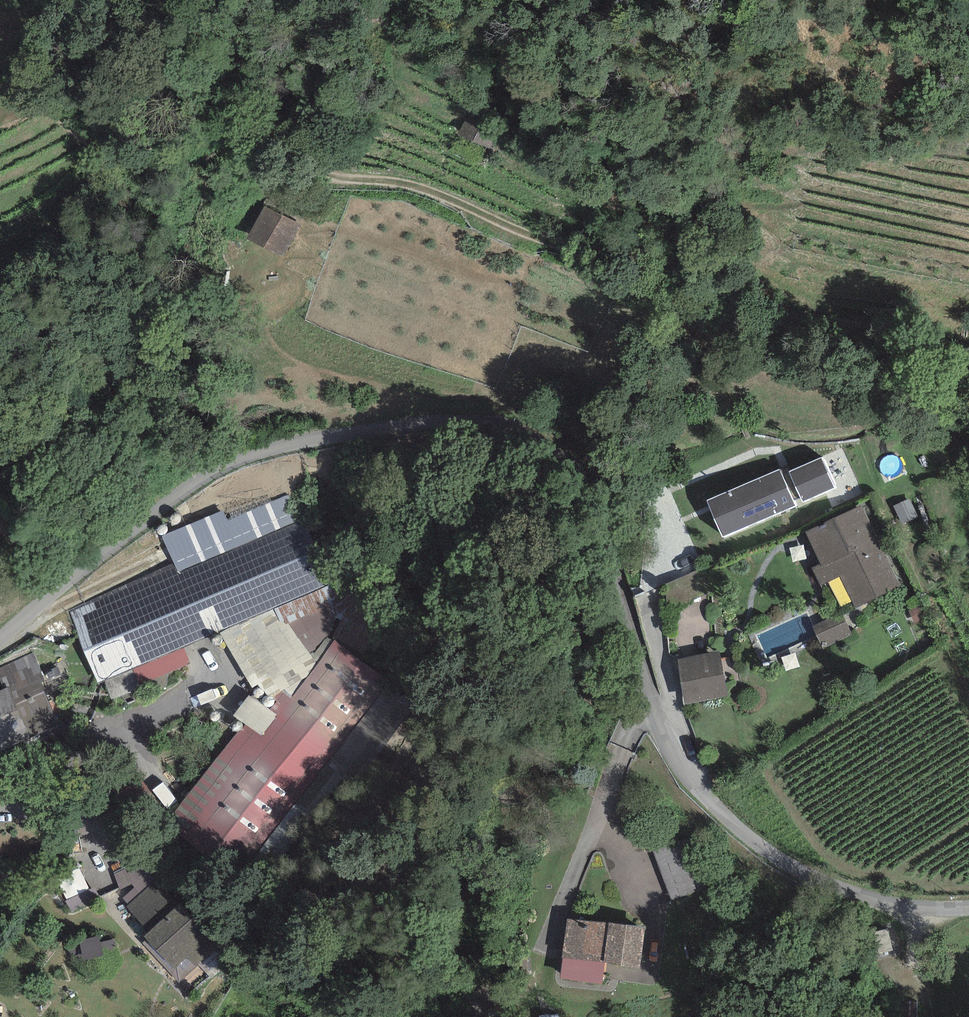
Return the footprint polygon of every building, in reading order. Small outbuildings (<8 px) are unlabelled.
[(504,120),(472,108),(461,136),(494,148),(504,120)] [(301,224),(266,206),(250,239),(285,256),(301,224)] [(821,451),(709,500),(726,538),(838,488),(821,451)] [(864,499),(808,523),(823,555),(814,559),(823,578),(845,568),(859,599),(900,580),(864,499)] [(298,521),(71,612),(103,681),(222,630),(269,695),(167,821),(261,899),(416,698),(332,632),(316,655),(274,605),(333,583),(298,521)] [(842,612),(814,625),(818,635),(824,648),(853,635),(842,612)] [(722,650),(681,656),(687,698),(728,693),(722,650)] [(0,691),(0,746),(64,720),(47,686),(65,678),(60,660),(41,668),(33,656),(0,671),(0,673),(7,689),(0,691)] [(182,905),(158,878),(128,905),(154,934),(149,938),(177,969),(190,957),(199,967),(225,943),(187,900),(182,905)] [(646,923),(567,913),(560,975),(607,981),(610,959),(641,963),(646,923)]
